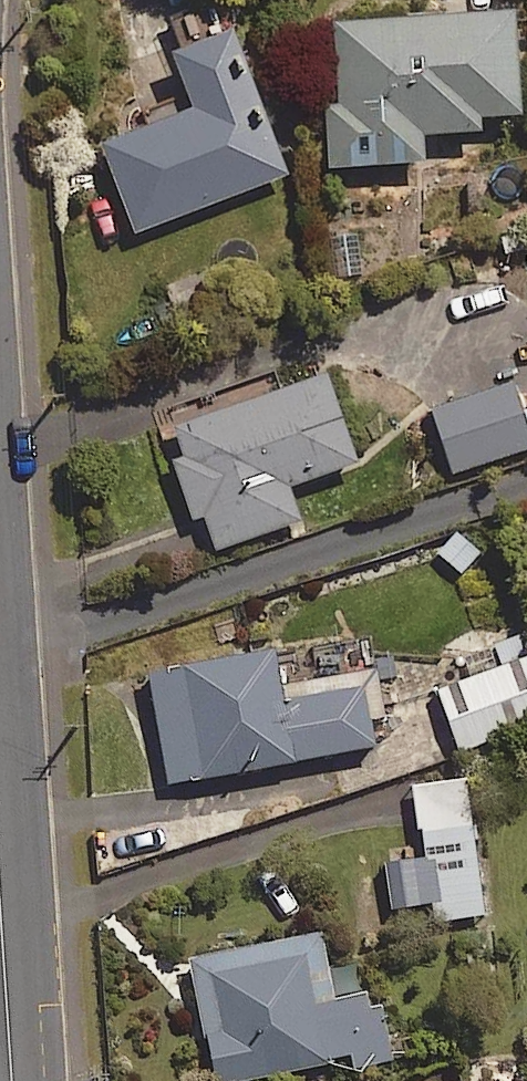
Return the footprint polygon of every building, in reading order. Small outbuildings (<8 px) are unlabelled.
[(517,114),(511,12),(330,23),(335,104),(322,104),(326,167),(422,162),(420,135),(478,131),(477,116),(517,114)] [(230,31),(171,53),(192,109),(100,144),(133,231),(284,175),(230,31)] [(359,232),(328,236),(332,279),(364,276),(359,232)] [(355,463),(324,373),(163,429),(206,553),(299,520),(287,487),(355,463)] [(510,384),(431,410),(451,472),(526,447),(526,436),(510,384)] [(481,554),(456,529),(432,554),(457,579),(481,554)] [(488,630),(493,646),(456,658),(463,680),(436,688),(457,752),(526,729),(526,675),(510,623),(488,630)] [(279,695),(270,649),(146,673),(168,785),(373,746),(360,680),(279,695)] [(462,778),(407,786),(419,861),(385,866),(392,911),(435,904),(438,919),(484,912),(462,778)] [(389,1063),(380,1005),(367,1007),(365,995),(330,1001),(319,935),(187,957),(209,1080),(224,1080),(340,1061),(342,1071),(389,1063)]
